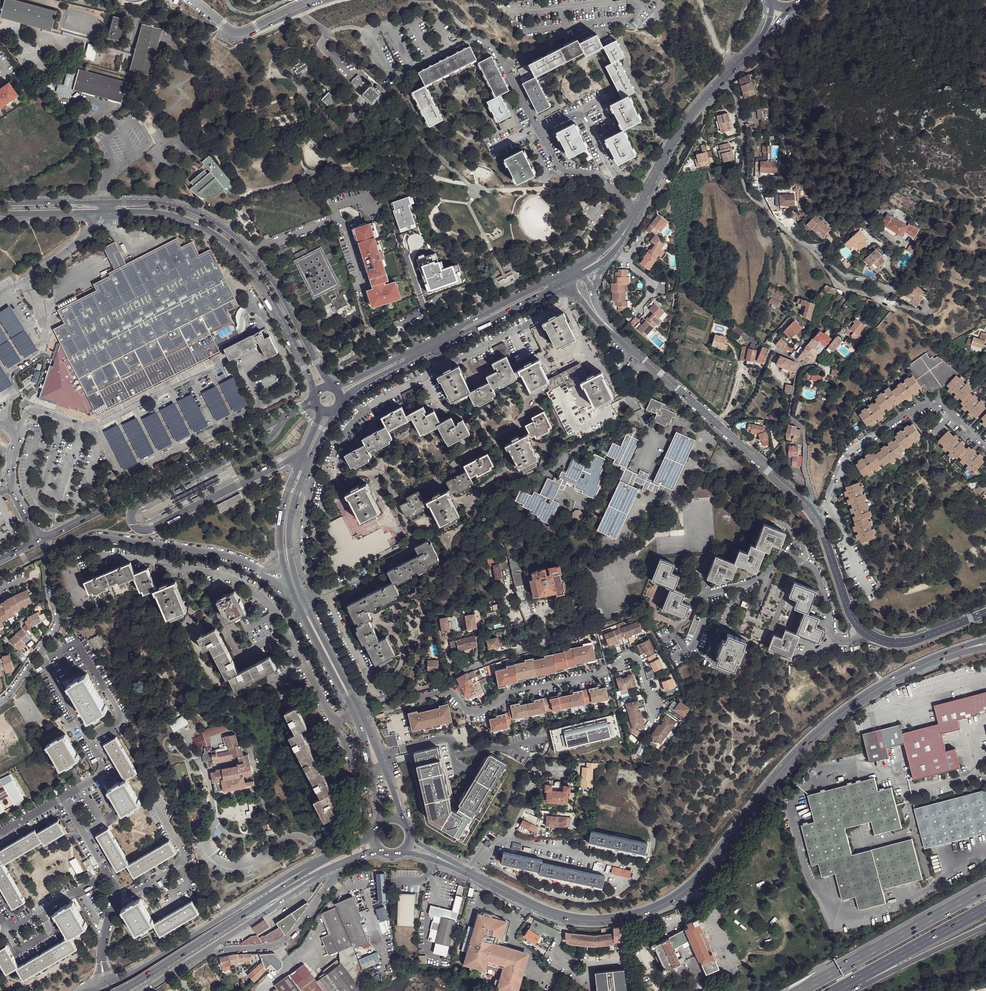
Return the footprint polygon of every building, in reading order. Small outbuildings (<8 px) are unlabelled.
[(0,12),(0,17),(50,31),(55,10),(16,0),(4,0),(0,12)] [(105,38),(119,41),(123,27),(126,28),(127,23),(124,22),(124,19),(111,16),(105,38)] [(128,70),(149,76),(161,29),(141,24),(128,70)] [(585,57),(603,48),(596,35),(579,44),(584,53),(585,57)] [(528,65),(535,78),(584,53),(579,44),(577,40),(528,65)] [(611,64),(618,61),(624,58),(616,41),(603,48),(611,64)] [(97,47),(88,44),(83,59),(93,61),(97,47)] [(418,73),(425,86),(477,60),(470,47),(418,73)] [(495,98),(500,96),(509,91),(493,60),(491,57),(478,63),(495,98)] [(308,61),(307,59),(305,60),(307,63),(298,68),(300,72),(311,65),(308,61)] [(621,100),(627,97),(634,93),(618,61),(611,64),(605,67),(621,100)] [(72,82),(74,83),(77,69),(74,68),(73,73),(67,72),(63,85),(58,84),(56,92),(69,95),(71,89),(72,82)] [(77,69),(74,83),(72,90),(121,103),(126,83),(77,69)] [(362,88),(365,89),(366,88),(364,86),(367,83),(367,82),(358,74),(357,74),(351,81),(351,82),(357,86),(359,84),(361,86),(361,87),(362,88)] [(756,95),(748,75),(739,80),(745,98),(756,95)] [(537,114),(550,107),(535,78),(522,84),(537,114)] [(5,103),(5,102),(10,98),(10,100),(11,100),(10,98),(16,94),(8,82),(0,88),(0,107),(5,103)] [(371,104),(375,100),(381,94),(371,85),(370,86),(369,86),(368,86),(366,88),(365,89),(360,95),(371,104)] [(412,93),(429,127),(443,120),(425,86),(412,93)] [(385,105),(392,96),(384,90),(381,94),(375,100),(382,108),(383,106),(385,105)] [(337,99),(329,91),(325,95),(321,99),(329,107),(337,99)] [(382,108),(375,100),(371,104),(360,95),(355,100),(374,117),(382,108)] [(487,102),(497,123),(510,116),(500,96),(495,98),(487,102)] [(609,106),(623,131),(640,121),(627,97),(621,100),(609,106)] [(722,133),(732,130),(730,124),(732,124),(729,113),(718,116),(719,121),(717,121),(719,129),(721,129),(722,133)] [(568,158),(587,149),(574,124),(556,133),(568,158)] [(635,156),(622,131),(604,140),(617,165),(635,156)] [(724,162),(734,160),(733,153),(734,153),(732,147),(730,148),(730,143),(720,146),(721,150),(718,151),(721,159),(723,158),(724,162)] [(707,152),(708,152),(706,144),(702,145),(703,152),(702,153),(697,154),(698,159),(699,163),(705,162),(706,165),(711,164),(709,158),(708,158),(707,152)] [(587,150),(582,153),(586,161),(591,159),(587,150)] [(503,159),(514,182),(516,185),(534,176),(522,151),(503,159)] [(767,153),(764,153),(764,159),(757,158),(757,163),(762,163),(768,163),(769,153),(767,153)] [(223,190),(226,192),(235,185),(211,155),(206,160),(207,161),(205,162),(212,171),(209,173),(206,169),(192,180),(195,184),(191,187),(196,193),(199,191),(204,196),(209,197),(211,196),(215,195),(217,194),(223,190)] [(695,160),(697,167),(706,165),(705,162),(699,163),(698,159),(695,160)] [(768,163),(762,163),(761,174),(778,174),(778,164),(768,163)] [(477,167),(474,176),(488,180),(491,171),(477,167)] [(794,195),(780,196),(780,207),(785,207),(795,206),(794,195)] [(404,197),(388,202),(392,214),(416,207),(413,197),(405,200),(404,197)] [(672,198),(662,208),(673,216),(672,198)] [(780,211),(772,211),(774,214),(779,222),(787,219),(785,210),(780,211)] [(903,234),(904,235),(907,230),(916,235),(921,227),(913,222),(911,225),(890,211),(881,225),(901,237),(903,234)] [(650,233),(652,231),(655,227),(659,229),(666,220),(658,214),(647,229),(648,229),(647,230),(650,233)] [(830,229),(814,215),(807,222),(812,227),(814,225),(824,235),(830,229)] [(659,230),(661,231),(668,221),(666,220),(659,229),(659,230)] [(372,224),(354,229),(373,292),(368,293),(374,312),(404,303),(398,285),(392,287),(372,224)] [(814,225),(812,227),(822,237),(824,235),(814,225)] [(861,236),(856,230),(841,243),(846,249),(848,246),(854,252),(864,244),(859,238),(861,236)] [(648,252),(656,257),(659,254),(660,255),(664,250),(662,248),(667,242),(656,234),(651,241),(654,244),(648,252)] [(62,345),(45,395),(93,413),(94,409),(217,346),(219,345),(240,335),(227,310),(239,305),(210,248),(199,253),(192,240),(181,245),(177,237),(127,262),(115,240),(104,246),(115,268),(109,271),(110,274),(93,282),(97,289),(57,308),(64,321),(53,327),(62,345)] [(908,249),(915,254),(917,250),(910,246),(908,249)] [(322,257),(325,255),(321,247),(306,254),(307,257),(319,251),(322,257)] [(447,265),(441,247),(433,250),(439,267),(447,265)] [(872,270),(881,262),(878,259),(879,258),(872,250),(862,258),(869,265),(870,263),(871,265),(870,267),(872,270)] [(319,309),(322,315),(334,310),(335,314),(339,321),(351,315),(337,287),(325,263),(328,261),(331,260),(328,254),(325,255),(322,257),(319,251),(307,257),(306,254),(305,251),(293,256),(296,262),(302,274),(299,275),(296,277),(301,288),(305,287),(308,285),(313,296),(324,290),(326,293),(327,296),(332,293),(334,298),(329,301),(330,303),(319,309)] [(656,257),(648,252),(645,257),(644,259),(642,263),(653,271),(655,268),(652,265),(655,261),(658,258),(656,257)] [(325,263),(337,287),(340,286),(328,261),(325,263)] [(302,274),(296,262),(293,264),(299,275),(302,274)] [(613,291),(625,291),(625,283),(628,283),(628,276),(628,269),(619,269),(619,272),(616,272),(616,283),(613,283),(613,291)] [(918,287),(909,282),(906,289),(905,289),(902,294),(911,299),(912,299),(911,302),(917,305),(921,296),(919,295),(922,289),(918,287)] [(308,285),(305,287),(311,300),(326,293),(324,290),(313,296),(308,285)] [(835,294),(838,289),(833,288),(832,288),(826,285),(821,290),(834,296),(835,294)] [(789,301),(792,296),(770,286),(768,290),(789,301)] [(625,291),(613,291),(613,300),(618,300),(618,306),(619,306),(619,310),(626,310),(626,306),(628,306),(628,300),(626,300),(626,291),(625,291)] [(779,307),(781,304),(769,298),(772,304),(776,306),(779,307)] [(803,317),(810,320),(813,303),(801,299),(798,299),(796,303),(798,304),(805,307),(804,310),(803,317)] [(821,326),(841,302),(837,299),(817,324),(821,326)] [(647,320),(655,327),(657,324),(662,319),(660,318),(666,312),(656,303),(650,309),(653,312),(647,320)] [(0,312),(0,318),(10,335),(24,357),(37,349),(23,327),(10,305),(0,312)] [(334,310),(322,315),(324,319),(335,314),(334,310)] [(574,339),(578,338),(567,317),(565,312),(558,315),(551,319),(546,322),(548,326),(558,347),(561,346),(574,339)] [(853,332),(851,335),(855,339),(862,329),(865,326),(856,319),(853,321),(854,323),(849,329),(853,332)] [(655,327),(647,320),(639,329),(647,336),(655,327)] [(795,320),(782,332),(789,339),(791,337),(794,334),(795,335),(800,330),(802,327),(795,320)] [(748,341),(751,337),(734,326),(731,330),(748,341)] [(8,368),(21,359),(7,337),(0,327),(0,356),(8,368)] [(262,335),(267,333),(264,327),(250,335),(249,335),(223,348),(225,351),(229,359),(251,348),(250,347),(255,344),(255,343),(258,342),(265,357),(276,352),(268,336),(264,338),(262,335)] [(862,329),(855,339),(857,341),(865,332),(862,329)] [(800,330),(795,335),(799,339),(801,337),(803,335),(804,334),(800,330)] [(819,331),(813,339),(823,347),(830,339),(828,338),(823,334),(819,331)] [(983,348),(985,342),(985,338),(985,333),(984,333),(981,332),(979,338),(973,336),(973,337),(968,336),(966,342),(983,348)] [(714,335),(711,344),(717,346),(717,348),(722,349),(723,344),(725,338),(719,335),(719,336),(714,335)] [(842,341),(836,336),(827,348),(833,352),(842,341)] [(751,337),(748,341),(752,343),(748,349),(754,350),(755,345),(758,347),(760,343),(751,337)] [(782,349),(787,344),(780,338),(775,344),(782,349)] [(574,339),(561,346),(563,347),(575,341),(574,339)] [(808,352),(815,358),(818,354),(823,347),(813,339),(808,344),(811,348),(808,352)] [(498,353),(510,348),(508,344),(506,342),(495,347),(498,353)] [(808,352),(811,348),(808,344),(803,349),(804,350),(800,354),(799,355),(799,356),(796,359),(799,360),(801,359),(802,360),(808,352)] [(217,346),(94,409),(95,410),(96,413),(179,371),(219,350),(218,349),(217,346)] [(800,346),(796,351),(800,354),(804,350),(803,349),(800,346)] [(794,351),(790,347),(784,352),(789,356),(794,351)] [(763,364),(767,355),(768,351),(761,348),(756,361),(763,364)] [(753,362),(755,351),(754,350),(748,349),(747,349),(747,352),(745,360),(753,362)] [(799,356),(799,355),(794,351),(789,356),(796,359),(799,356)] [(912,374),(920,386),(923,383),(929,391),(933,390),(946,381),(947,382),(951,377),(956,371),(935,354),(933,356),(931,354),(928,356),(924,351),(905,366),(912,374)] [(805,363),(810,362),(813,360),(815,358),(808,352),(802,360),(805,363)] [(491,381),(495,388),(501,384),(515,377),(516,378),(519,377),(518,375),(523,373),(521,368),(516,371),(508,355),(496,361),(498,366),(500,369),(488,375),(491,381)] [(797,364),(780,356),(776,365),(782,367),(787,369),(794,372),(797,364)] [(848,362),(840,357),(839,366),(847,367),(848,362)] [(819,358),(818,361),(825,367),(827,365),(819,358)] [(521,368),(523,373),(532,390),(535,389),(548,382),(551,381),(542,364),(540,359),(533,362),(527,365),(521,368)] [(549,384),(551,390),(568,382),(570,387),(581,382),(583,381),(589,378),(581,363),(550,378),(551,381),(548,382),(549,384)] [(469,393),(471,392),(473,391),(472,390),(462,370),(460,365),(453,368),(447,372),(441,375),(443,379),(453,400),(457,399),(469,393)] [(12,385),(5,373),(0,366),(0,392),(12,385)] [(40,373),(35,372),(33,377),(31,381),(36,383),(40,373)] [(612,399),(615,397),(604,377),(602,372),(589,378),(583,381),(585,386),(595,407),(599,405),(612,399)] [(779,382),(781,378),(772,373),(770,377),(779,382)] [(821,382),(822,376),(807,373),(806,380),(821,382)] [(863,411),(860,414),(868,424),(871,422),(876,419),(878,417),(883,413),(885,412),(883,409),(886,407),(891,404),(893,402),(898,398),(899,401),(906,396),(910,393),(913,391),(917,388),(920,386),(912,374),(891,390),(890,388),(885,391),(883,393),(878,396),(875,398),(877,401),(868,408),(863,411)] [(234,377),(220,384),(234,411),(248,405),(234,377)] [(515,377),(501,384),(502,386),(516,379),(516,378),(515,377)] [(947,382),(941,388),(944,391),(948,394),(951,396),(955,400),(958,403),(960,400),(968,392),(965,390),(961,386),(958,384),(954,380),(951,377),(947,382)] [(473,391),(471,392),(476,403),(480,402),(494,395),(497,393),(495,388),(491,381),(484,385),(483,384),(478,387),(472,390),(473,391)] [(548,382),(535,389),(536,390),(549,384),(548,382)] [(407,399),(423,391),(419,385),(404,392),(407,399)] [(216,386),(202,393),(216,420),(230,414),(216,386)] [(973,411),(977,415),(985,405),(983,402),(978,398),(976,396),(972,392),(969,390),(968,392),(960,400),(963,402),(967,406),(969,408),(973,411)] [(469,393),(457,399),(458,401),(470,395),(469,393)] [(189,395),(178,401),(194,431),(204,426),(208,425),(192,394),(189,395)] [(494,395),(480,402),(481,404),(495,397),(494,395)] [(652,398),(647,409),(651,411),(658,414),(661,415),(663,412),(660,411),(662,407),(664,404),(652,398)] [(612,399),(599,405),(599,407),(612,400),(612,399)] [(174,403),(161,410),(176,440),(189,434),(174,403)] [(411,418),(409,413),(404,404),(391,410),(391,411),(383,415),(388,424),(391,429),(411,418)] [(409,413),(411,418),(413,416),(423,433),(426,431),(426,432),(440,425),(439,423),(443,421),(436,409),(428,413),(426,410),(424,405),(409,413)] [(661,415),(658,414),(654,421),(666,426),(668,423),(670,424),(673,417),(675,418),(677,414),(669,410),(662,407),(660,411),(663,412),(661,415)] [(530,432),(533,436),(536,434),(550,427),(553,426),(545,409),(533,416),(535,420),(527,424),(530,432)] [(156,412),(143,419),(158,450),(172,443),(156,412)] [(439,423),(440,425),(448,440),(449,440),(450,443),(472,432),(465,419),(461,422),(457,424),(453,415),(443,421),(439,423)] [(136,418),(123,425),(140,459),(154,452),(136,418)] [(859,462),(856,464),(864,475),(867,473),(871,470),(874,468),(878,465),(881,462),(883,465),(889,460),(893,457),(896,455),(901,452),(904,449),(902,447),(905,445),(909,441),(912,439),(916,436),(919,434),(912,423),(908,425),(904,429),(902,430),(897,434),(894,436),(895,439),(893,441),(888,444),(886,446),(881,449),(875,454),(873,452),(871,453),(866,457),(863,459),(859,462)] [(371,448),(377,445),(391,438),(395,436),(391,429),(388,424),(375,430),(375,431),(364,436),(367,441),(371,448)] [(749,424),(748,431),(752,431),(751,433),(756,434),(756,433),(758,434),(759,435),(764,447),(772,444),(765,427),(749,424)] [(795,426),(787,424),(786,433),(796,435),(799,436),(800,430),(795,429),(795,426)] [(118,425),(104,432),(124,469),(137,462),(118,425)] [(627,434),(633,437),(637,428),(631,426),(627,434)] [(550,427),(536,434),(537,437),(551,430),(550,427)] [(955,436),(947,428),(938,438),(943,443),(947,447),(949,449),(953,453),(956,456),(959,453),(961,456),(965,460),(967,462),(971,465),(974,468),(984,459),(981,456),(977,452),(974,450),(970,446),(968,444),(966,446),(965,445),(961,441),(959,439),(955,436)] [(537,460),(540,458),(529,438),(531,437),(529,432),(521,436),(514,440),(508,443),(510,447),(521,468),(524,466),(537,460)] [(661,484),(665,486),(672,489),(695,440),(687,437),(684,435),(677,432),(654,481),(661,484)] [(795,442),(796,435),(786,433),(786,439),(795,442)] [(613,442),(609,452),(608,455),(607,455),(616,459),(614,462),(622,466),(626,468),(640,440),(633,437),(627,434),(622,446),(613,442)] [(391,438),(377,445),(378,447),(392,440),(391,438)] [(370,455),(374,454),(371,448),(367,441),(360,446),(359,445),(354,448),(355,449),(347,453),(353,465),(356,463),(370,455)] [(582,462),(584,463),(586,459),(587,459),(589,454),(591,449),(593,451),(594,448),(599,450),(604,452),(603,452),(608,455),(609,452),(604,450),(605,449),(600,447),(600,448),(595,445),(595,446),(591,444),(589,448),(588,448),(586,453),(587,453),(585,458),(584,457),(582,462)] [(797,457),(798,447),(788,447),(787,456),(793,457),(797,457)] [(468,469),(471,476),(478,473),(492,465),(495,464),(489,452),(481,455),(476,457),(476,458),(465,463),(468,469)] [(563,479),(562,483),(566,485),(568,481),(576,485),(575,486),(583,490),(583,492),(595,498),(601,486),(598,485),(602,476),(600,475),(604,468),(602,467),(606,458),(595,454),(590,466),(586,464),(582,472),(586,474),(584,478),(580,476),(578,480),(566,475),(567,473),(563,471),(560,477),(563,479)] [(370,455),(356,463),(358,465),(371,457),(370,455)] [(582,472),(586,464),(584,463),(582,462),(573,458),(568,471),(567,473),(566,475),(578,480),(580,476),(584,478),(586,474),(582,472)] [(537,460),(524,466),(525,469),(538,463),(537,460)] [(492,465),(478,473),(479,474),(493,467),(492,465)] [(626,468),(625,470),(621,480),(628,484),(634,472),(626,468)] [(451,487),(454,492),(457,490),(471,483),(474,481),(471,476),(468,469),(460,473),(455,475),(455,476),(447,479),(451,487)] [(639,474),(635,481),(644,485),(648,478),(650,474),(641,469),(639,474)] [(634,472),(628,484),(633,486),(635,481),(639,474),(634,472)] [(551,498),(554,499),(562,483),(555,480),(553,480),(549,477),(541,493),(547,496),(551,498)] [(648,478),(644,485),(642,490),(646,492),(648,489),(657,493),(657,491),(661,493),(665,486),(661,484),(660,486),(651,481),(652,480),(648,478)] [(628,484),(621,480),(609,505),(628,513),(639,489),(633,486),(628,484)] [(975,484),(974,481),(966,483),(971,490),(975,489),(975,488),(976,488),(977,487),(977,486),(976,484),(975,484)] [(351,496),(362,520),(366,518),(378,512),(382,510),(369,486),(367,482),(361,484),(354,488),(348,491),(351,496)] [(859,482),(846,486),(848,490),(849,496),(850,498),(852,503),(854,507),(856,512),(857,515),(859,520),(856,521),(857,525),(859,530),(860,533),(862,538),(863,542),(876,537),(875,534),(873,529),(872,526),(870,520),(869,517),(872,516),(870,511),(869,508),(867,503),(865,499),(864,494),(862,491),(860,486),(859,482)] [(471,483),(457,490),(458,492),(472,485),(471,483)] [(338,488),(331,492),(334,498),(342,494),(338,488)] [(428,499),(430,503),(431,503),(442,524),(445,522),(457,516),(461,514),(450,493),(451,493),(449,488),(442,492),(435,495),(428,499)] [(425,506),(428,505),(426,500),(420,489),(408,495),(409,499),(401,503),(407,515),(410,513),(425,506)] [(533,495),(521,489),(516,500),(525,503),(524,505),(532,509),(531,511),(539,515),(538,517),(550,523),(560,502),(554,499),(551,498),(550,502),(545,500),(547,496),(541,493),(535,491),(533,495)] [(240,493),(217,505),(221,512),(244,501),(240,493)] [(628,513),(609,505),(597,529),(605,533),(608,534),(607,537),(613,539),(614,537),(616,538),(628,513)] [(425,506),(410,513),(412,515),(426,508),(425,506)] [(571,515),(576,522),(583,516),(579,509),(571,515)] [(325,554),(335,574),(353,564),(355,564),(392,545),(389,540),(394,537),(390,530),(386,533),(382,527),(365,535),(364,533),(356,536),(344,515),(325,525),(336,548),(325,554)] [(756,545),(767,549),(770,550),(773,542),(781,545),(787,531),(765,522),(764,526),(763,525),(761,530),(762,531),(760,536),(759,536),(757,541),(758,541),(756,545)] [(394,579),(394,580),(398,579),(412,572),(418,569),(426,565),(440,558),(438,555),(436,555),(430,541),(428,538),(416,544),(420,552),(401,562),(396,564),(396,565),(388,569),(394,579)] [(436,555),(438,555),(439,554),(432,540),(430,541),(436,555)] [(739,563),(738,563),(743,566),(744,565),(749,567),(753,569),(754,569),(757,570),(767,549),(756,545),(752,543),(749,551),(741,548),(735,562),(739,563)] [(508,555),(512,570),(516,569),(521,568),(518,553),(508,555)] [(708,577),(721,582),(725,574),(733,577),(738,563),(739,563),(735,562),(717,555),(716,558),(715,558),(713,563),(714,564),(712,568),(711,568),(709,573),(708,577)] [(672,586),(675,588),(680,574),(672,571),(675,563),(661,557),(653,579),(656,580),(656,581),(661,583),(661,582),(667,584),(667,585),(671,587),(672,586)] [(76,618),(96,610),(90,595),(85,582),(75,560),(55,568),(76,618)] [(85,582),(90,595),(93,593),(108,587),(118,583),(133,577),(134,579),(136,578),(142,592),(144,595),(154,591),(155,591),(157,590),(153,582),(151,577),(148,569),(135,574),(130,563),(122,566),(117,568),(117,569),(98,576),(97,577),(93,578),(93,579),(85,582)] [(560,565),(535,569),(535,571),(532,572),(533,578),(529,579),(530,585),(531,585),(537,584),(539,595),(557,592),(564,590),(565,590),(563,582),(562,582),(560,572),(562,572),(560,565)] [(526,624),(535,620),(528,602),(522,571),(516,572),(512,573),(519,603),(526,624)] [(399,581),(413,574),(412,572),(398,579),(399,581)] [(133,577),(118,583),(119,585),(134,579),(133,577)] [(136,578),(134,579),(140,593),(142,592),(136,578)] [(394,579),(350,601),(351,604),(358,618),(360,621),(357,623),(359,626),(366,640),(376,661),(379,660),(392,653),(395,652),(392,644),(388,637),(387,634),(380,637),(376,630),(376,629),(374,625),(373,624),(370,617),(372,615),(368,607),(371,605),(376,603),(382,600),(396,593),(400,591),(394,580),(394,579)] [(806,610),(809,612),(810,608),(811,608),(813,604),(812,603),(814,598),(815,598),(817,593),(816,593),(817,589),(796,581),(790,595),(798,598),(795,606),(806,610)] [(157,590),(155,591),(157,596),(167,620),(171,619),(183,614),(187,612),(185,606),(177,587),(174,582),(168,585),(161,588),(157,590)] [(747,607),(743,605),(733,628),(765,641),(785,589),(773,584),(761,612),(752,608),(747,607)] [(685,617),(691,604),(682,600),(686,592),(675,588),(672,586),(671,587),(663,608),(667,609),(667,610),(671,612),(672,612),(677,614),(681,616),(682,616),(685,617)] [(3,628),(1,621),(14,615),(13,613),(26,607),(25,605),(31,602),(26,591),(3,600),(4,602),(1,603),(0,602),(0,629),(3,628)] [(235,591),(218,601),(220,605),(224,613),(229,621),(247,612),(244,608),(240,600),(235,591)] [(396,593),(382,600),(383,602),(398,595),(396,593)] [(358,618),(351,604),(349,605),(356,619),(358,618)] [(800,634),(805,636),(806,636),(811,638),(811,639),(816,640),(817,640),(820,641),(825,628),(817,625),(820,617),(809,612),(806,610),(797,632),(800,634)] [(31,613),(30,612),(26,616),(27,618),(28,620),(25,622),(28,627),(28,628),(46,619),(44,614),(38,616),(36,613),(35,611),(33,613),(34,614),(31,615),(31,613)] [(475,612),(465,613),(467,628),(477,626),(475,612)] [(447,615),(440,617),(443,631),(450,629),(447,615)] [(623,637),(627,636),(635,633),(635,634),(643,631),(643,629),(640,621),(620,629),(623,637)] [(366,640),(359,626),(357,627),(364,641),(366,640)] [(23,628),(16,634),(23,643),(24,644),(31,639),(23,628)] [(789,654),(792,656),(800,634),(797,632),(787,628),(783,637),(775,633),(770,646),(773,648),(773,649),(778,651),(778,650),(783,652),(784,653),(788,654),(789,654)] [(216,629),(199,638),(203,646),(202,646),(204,651),(211,648),(229,678),(239,672),(216,629)] [(606,634),(609,643),(619,640),(623,638),(623,637),(620,629),(606,634)] [(744,646),(747,639),(729,632),(726,639),(723,638),(721,643),(722,643),(719,649),(719,648),(717,653),(720,655),(717,661),(735,669),(738,662),(741,663),(743,658),(743,657),(745,652),(746,652),(747,647),(744,646)] [(450,641),(453,651),(478,646),(476,635),(463,638),(462,636),(462,633),(461,633),(461,634),(457,634),(456,635),(457,639),(450,641)] [(23,643),(16,634),(9,639),(16,648),(18,647),(23,643)] [(100,634),(89,640),(96,651),(101,648),(104,647),(107,645),(100,634)] [(488,647),(499,645),(497,636),(487,637),(488,647)] [(656,652),(657,652),(655,647),(656,647),(651,637),(639,643),(644,653),(649,650),(651,655),(656,652)] [(592,642),(584,643),(584,646),(587,659),(596,657),(592,642)] [(587,659),(584,646),(573,648),(576,662),(584,661),(584,659),(587,659)] [(573,648),(565,649),(565,651),(568,665),(576,663),(576,662),(573,648)] [(568,665),(565,651),(554,653),(557,668),(565,667),(564,665),(568,665)] [(651,655),(650,655),(655,664),(657,669),(666,665),(661,656),(658,658),(656,652),(651,655)] [(554,653),(546,655),(546,657),(549,670),(557,669),(557,668),(554,653)] [(11,668),(7,654),(0,656),(0,671),(11,668)] [(239,672),(229,678),(235,689),(276,668),(270,657),(239,672)] [(534,657),(526,659),(526,661),(529,674),(537,673),(534,659),(534,657)] [(549,670),(546,657),(534,659),(537,673),(537,674),(545,672),(545,671),(549,670)] [(430,660),(428,661),(428,670),(438,671),(438,660),(430,660)] [(529,674),(526,661),(515,663),(518,678),(526,677),(526,675),(529,674)] [(493,663),(488,665),(492,676),(497,675),(495,669),(495,668),(493,663)] [(515,663),(506,665),(507,667),(510,680),(518,679),(518,678),(515,663)] [(507,667),(495,669),(497,675),(498,684),(506,682),(506,681),(510,680),(507,667)] [(718,677),(720,671),(714,668),(712,675),(718,677)] [(467,673),(457,677),(467,698),(472,695),(476,693),(480,691),(482,690),(476,678),(475,678),(475,677),(477,676),(475,671),(467,674),(467,673)] [(621,676),(618,677),(622,690),(630,687),(638,685),(635,672),(631,673),(632,675),(630,676),(624,678),(622,678),(621,676)] [(375,683),(381,680),(378,673),(372,676),(375,683)] [(74,681),(69,684),(71,689),(88,716),(90,720),(95,717),(102,713),(107,710),(105,706),(89,679),(86,674),(81,677),(74,681)] [(674,676),(663,680),(664,684),(666,683),(668,688),(677,685),(674,676)] [(285,705),(284,702),(293,698),(288,687),(275,692),(280,703),(281,703),(282,706),(285,705)] [(609,698),(607,687),(599,689),(598,687),(587,689),(589,702),(609,698)] [(589,702),(587,689),(575,692),(575,694),(568,695),(570,707),(589,702)] [(870,761),(889,756),(886,747),(904,742),(913,779),(959,767),(954,748),(945,750),(941,732),(960,728),(957,719),(985,711),(985,691),(934,705),(939,723),(901,733),(899,724),(862,733),(870,761)] [(548,697),(550,711),(570,707),(568,695),(559,697),(559,695),(548,697)] [(528,703),(531,715),(550,711),(548,697),(536,700),(536,702),(528,703)] [(674,699),(668,708),(674,712),(677,708),(685,714),(691,705),(681,699),(678,702),(674,699)] [(643,721),(642,717),(645,716),(644,713),(642,713),(642,711),(641,708),(640,705),(639,703),(641,702),(640,700),(628,703),(633,720),(635,728),(636,727),(641,731),(644,734),(648,729),(645,727),(647,724),(643,721)] [(449,703),(441,705),(441,707),(444,720),(452,718),(449,703)] [(510,712),(511,718),(531,715),(528,703),(520,705),(520,703),(508,705),(510,712)] [(297,707),(285,713),(296,733),(301,731),(307,727),(297,707)] [(444,720),(441,707),(430,710),(433,724),(441,723),(445,722),(444,720)] [(421,725),(418,712),(418,710),(410,712),(413,727),(421,725)] [(433,724),(430,710),(418,712),(421,725),(422,727),(425,726),(433,724)] [(511,718),(510,712),(505,713),(506,713),(498,715),(498,717),(490,719),(493,730),(512,726),(511,718)] [(617,713),(552,729),(558,751),(622,735),(617,713)] [(657,727),(659,729),(658,731),(656,731),(656,733),(653,733),(652,734),(652,740),(659,740),(661,740),(663,741),(677,720),(667,713),(665,716),(667,717),(666,718),(662,724),(660,726),(659,724),(657,727)] [(183,714),(169,722),(175,731),(188,722),(183,714)] [(244,766),(212,771),(214,787),(214,788),(214,791),(252,784),(249,765),(248,765),(246,754),(243,755),(241,744),(238,744),(236,733),(226,735),(228,746),(211,749),(211,746),(209,736),(228,728),(225,720),(203,728),(205,732),(194,736),(198,746),(206,743),(207,747),(204,747),(205,752),(204,753),(202,754),(202,757),(203,759),(204,761),(206,761),(207,765),(210,765),(214,764),(213,760),(238,756),(239,761),(243,760),(244,766)] [(633,720),(630,721),(632,728),(634,728),(631,731),(637,736),(641,731),(636,727),(635,728),(633,720)] [(296,733),(289,737),(321,798),(314,802),(324,822),(336,816),(332,808),(338,805),(331,792),(333,792),(301,731),(296,733)] [(53,742),(47,745),(62,769),(67,766),(74,762),(79,759),(65,734),(59,738),(53,742)] [(398,746),(394,734),(385,738),(391,747),(398,746)] [(116,737),(104,744),(125,780),(126,779),(128,778),(137,773),(135,769),(134,766),(123,748),(121,745),(116,737)] [(473,822),(472,821),(477,812),(479,813),(480,810),(486,801),(489,795),(488,794),(496,781),(497,782),(501,775),(507,766),(508,763),(493,754),(491,755),(490,756),(482,770),(481,772),(482,773),(478,779),(474,785),(473,785),(472,786),(464,800),(462,803),(464,804),(459,811),(458,811),(457,813),(450,809),(447,796),(446,790),(444,784),(443,778),(439,759),(437,753),(436,747),(418,751),(419,757),(421,763),(422,770),(424,776),(425,782),(426,788),(428,794),(429,800),(431,807),(432,813),(433,816),(440,821),(446,824),(451,827),(456,830),(465,835),(469,828),(473,822)] [(479,768),(482,770),(490,756),(487,755),(479,768)] [(598,762),(587,762),(586,767),(582,766),(581,787),(592,788),(593,768),(598,768),(598,762)] [(25,799),(10,775),(0,779),(0,780),(4,788),(0,791),(0,801),(9,796),(15,805),(25,799)] [(902,828),(891,788),(878,791),(874,778),(808,795),(815,822),(801,825),(812,865),(819,863),(822,877),(835,873),(842,900),(856,896),(859,910),(886,903),(883,892),(882,889),(922,879),(912,839),(852,855),(845,828),(871,821),(875,834),(894,830),(902,828)] [(114,786),(108,790),(111,794),(121,810),(123,814),(128,811),(135,807),(140,804),(138,800),(129,784),(126,779),(125,780),(121,783),(114,786)] [(568,802),(569,791),(570,791),(571,781),(565,780),(564,784),(552,784),(553,780),(547,779),(542,779),(542,783),(541,783),(541,788),(542,788),(548,788),(548,789),(542,789),(541,803),(544,803),(544,804),(547,804),(547,801),(568,802)] [(497,782),(496,781),(488,794),(489,795),(490,795),(498,782),(497,782)] [(461,798),(464,800),(472,786),(469,785),(461,798)] [(925,849),(985,832),(985,790),(914,809),(925,849)] [(450,795),(447,796),(450,809),(457,813),(458,811),(458,810),(453,807),(450,795)] [(439,823),(440,821),(433,816),(432,813),(429,813),(430,818),(439,823)] [(567,817),(547,815),(546,826),(566,827),(567,817)] [(48,826),(37,832),(43,842),(45,845),(66,832),(58,820),(51,824),(48,826)] [(524,820),(522,825),(530,829),(533,824),(524,820)] [(330,826),(322,830),(325,834),(333,830),(330,826)] [(109,828),(96,835),(117,871),(127,865),(130,864),(109,828)] [(472,830),(469,828),(465,835),(456,830),(455,833),(466,839),(472,830)] [(0,850),(0,858),(2,862),(4,864),(43,842),(37,832),(35,829),(28,834),(25,836),(3,848),(0,850)] [(591,832),(589,841),(604,845),(626,849),(645,853),(645,852),(647,846),(647,844),(630,840),(615,837),(591,832)] [(130,864),(127,865),(134,877),(177,853),(169,841),(162,845),(159,847),(138,859),(135,861),(130,864)] [(512,849),(520,851),(521,844),(513,843),(512,849)] [(504,853),(502,862),(521,866),(540,870),(541,870),(542,863),(542,861),(504,853)] [(0,864),(0,886),(13,909),(26,901),(23,898),(21,894),(9,873),(7,870),(4,864),(2,862),(0,864)] [(542,863),(541,870),(540,870),(539,873),(559,877),(579,881),(602,886),(603,884),(604,879),(604,876),(584,872),(542,863)] [(90,871),(94,869),(91,864),(90,865),(86,868),(88,871),(82,874),(86,880),(93,876),(90,871)] [(613,867),(611,873),(629,878),(631,872),(613,867)] [(384,873),(377,874),(379,902),(386,901),(384,873)] [(459,884),(452,912),(458,914),(463,915),(467,900),(470,888),(459,884)] [(415,896),(398,895),(396,926),(413,927),(415,896)] [(353,947),(368,942),(360,921),(362,920),(353,897),(336,904),(353,947)] [(128,906),(122,909),(125,912),(135,930),(137,934),(142,930),(149,926),(153,924),(155,923),(152,919),(143,903),(140,899),(135,902),(128,906)] [(281,926),(285,934),(291,928),(296,921),(310,902),(308,900),(278,921),(281,926)] [(155,923),(153,924),(161,936),(200,913),(192,901),(184,905),(181,907),(163,917),(160,919),(156,922),(155,923)] [(61,909),(55,913),(58,916),(68,933),(70,937),(71,936),(75,934),(82,930),(87,926),(85,922),(75,906),(73,902),(67,905),(61,909)] [(389,919),(385,906),(376,909),(381,922),(389,919)] [(452,912),(431,907),(429,914),(434,916),(442,918),(442,917),(456,920),(455,921),(456,921),(458,914),(452,912)] [(336,908),(324,913),(332,932),(338,950),(352,945),(336,908)] [(467,952),(464,964),(470,966),(475,967),(478,968),(485,970),(486,966),(502,970),(500,979),(496,978),(493,987),(506,990),(516,990),(527,954),(514,951),(515,949),(498,944),(505,920),(503,920),(492,917),(481,913),(479,913),(474,927),(468,925),(461,950),(467,952)] [(442,918),(434,916),(428,940),(436,942),(442,918)] [(456,920),(442,917),(442,918),(436,942),(449,945),(455,921),(456,920)] [(702,963),(712,959),(713,961),(716,959),(713,953),(710,954),(700,931),(703,929),(698,918),(688,923),(689,927),(687,928),(702,963)] [(529,929),(540,936),(543,930),(546,925),(535,919),(532,924),(530,926),(529,929)] [(256,934),(258,934),(269,927),(266,923),(264,920),(252,928),(254,930),(256,934)] [(543,930),(556,936),(558,932),(559,931),(546,925),(543,930)] [(267,940),(268,942),(271,942),(276,940),(281,937),(285,934),(281,926),(266,935),(264,935),(267,940)] [(315,928),(312,926),(307,935),(311,937),(317,928),(315,928)] [(626,941),(623,927),(613,928),(613,934),(614,942),(615,942),(626,941)] [(529,929),(524,937),(528,939),(533,942),(536,943),(540,936),(529,929)] [(710,954),(713,953),(703,929),(700,931),(710,954)] [(332,932),(321,936),(328,954),(338,950),(332,932)] [(567,942),(571,944),(594,946),(615,944),(615,942),(614,942),(613,934),(611,934),(609,934),(602,935),(595,936),(566,932),(567,942)] [(258,934),(256,934),(252,935),(241,943),(241,944),(263,943),(260,938),(258,934)] [(675,935),(666,940),(670,949),(679,945),(675,935)] [(19,967),(17,968),(24,980),(78,949),(71,936),(70,937),(68,937),(63,941),(60,942),(46,951),(42,953),(39,955),(27,962),(24,964),(19,967)] [(651,951),(653,950),(654,952),(656,957),(654,958),(653,959),(655,964),(656,963),(658,962),(661,968),(662,970),(660,971),(660,973),(660,975),(662,975),(664,974),(664,973),(678,967),(670,949),(666,940),(653,947),(652,946),(651,946),(649,947),(648,948),(649,950),(651,951)] [(0,949),(0,962),(7,974),(17,968),(19,967),(13,956),(11,953),(7,945),(0,949)] [(352,945),(338,950),(341,963),(358,986),(361,985),(348,952),(354,950),(352,945)] [(380,962),(376,952),(358,959),(363,969),(380,962)] [(253,958),(251,953),(247,953),(238,953),(233,954),(232,954),(235,962),(233,962),(235,967),(240,966),(239,961),(245,960),(251,958),(253,958)] [(275,953),(260,953),(264,961),(267,969),(270,966),(273,969),(277,972),(283,966),(284,960),(275,953)] [(222,965),(231,963),(229,955),(227,956),(222,957),(220,958),(222,965)] [(418,963),(426,963),(426,955),(418,955),(418,963)] [(318,972),(321,977),(328,972),(341,963),(337,958),(318,972)] [(702,963),(706,973),(719,967),(716,959),(713,961),(712,959),(702,963)] [(249,974),(255,980),(267,969),(264,961),(249,974)] [(290,974),(303,990),(325,990),(317,980),(310,970),(305,963),(290,974)] [(358,986),(341,963),(328,972),(341,990),(362,990),(358,986)] [(317,980),(321,977),(318,972),(314,967),(312,968),(310,970),(317,980)] [(478,968),(477,975),(483,977),(485,970),(478,968)] [(625,968),(596,972),(598,990),(627,990),(625,968)] [(328,972),(321,977),(317,980),(325,990),(341,990),(328,972)] [(290,974),(276,984),(278,987),(274,989),(276,990),(303,990),(290,974)]
